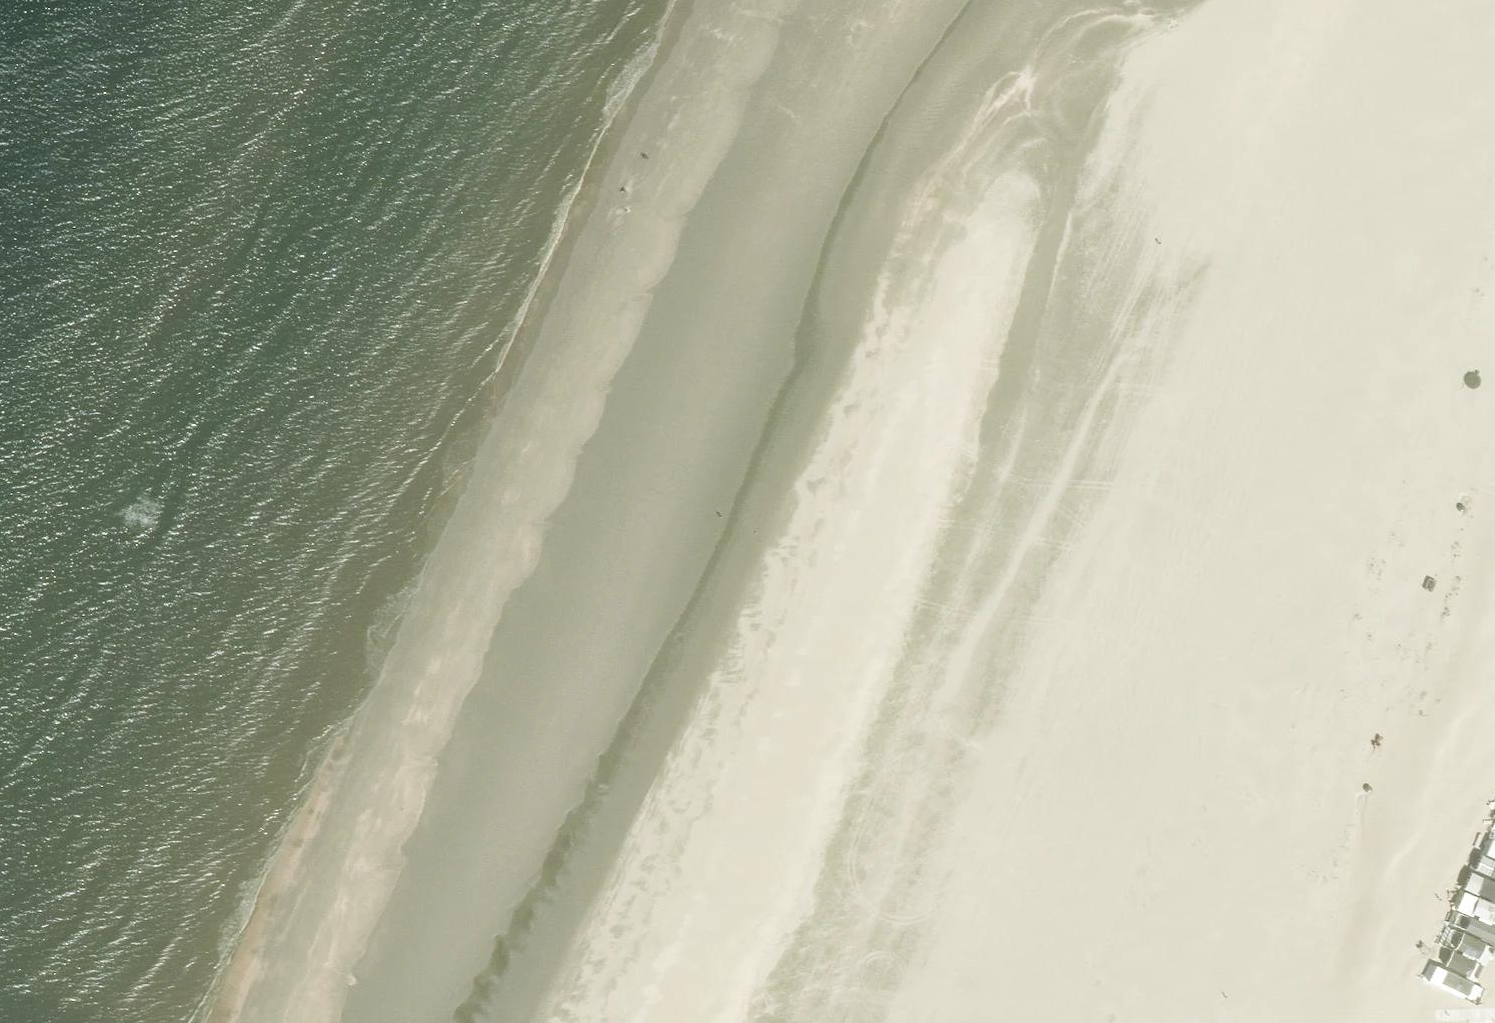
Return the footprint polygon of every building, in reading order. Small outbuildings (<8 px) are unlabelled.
[(1467,930),(1480,935),(1486,920),(1474,915),(1467,930)] [(1424,1022),(1466,1022),(1468,1019),(1430,1006),(1424,1022)]
